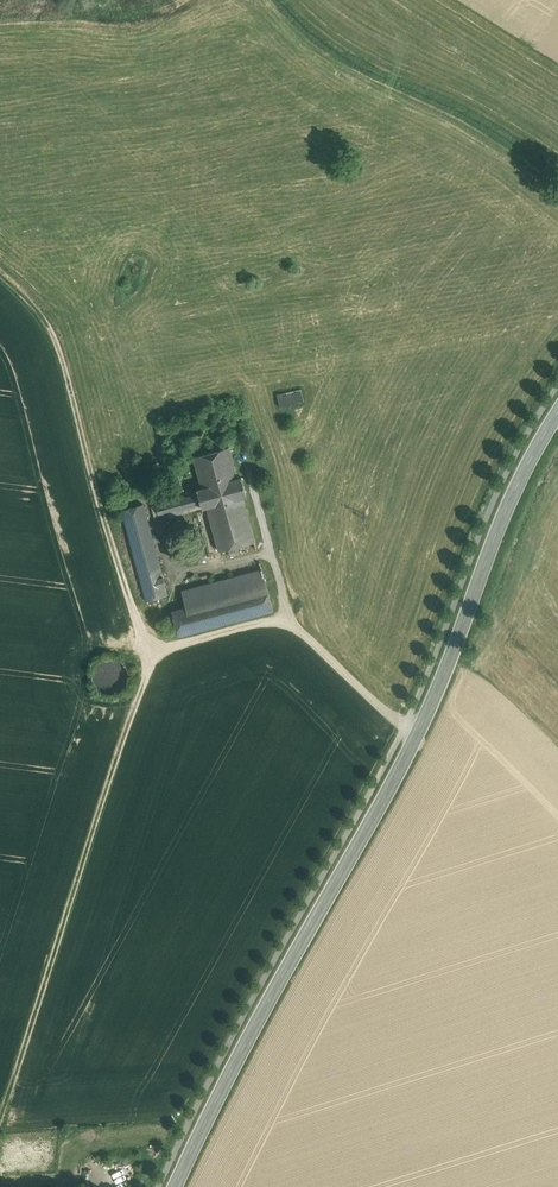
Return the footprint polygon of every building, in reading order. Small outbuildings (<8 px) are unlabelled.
[(301,389),(277,395),(280,407),(304,402),(301,389)] [(229,447),(194,457),(202,488),(198,489),(199,493),(203,507),(203,508),(207,507),(243,497),(247,496),(242,477),(237,478),(229,447)] [(199,493),(156,505),(159,516),(168,513),(169,517),(203,507),(199,493)] [(243,497),(207,507),(219,551),(255,541),(243,497)] [(168,595),(144,504),(122,510),(146,601),(168,595)] [(262,569),(182,591),(186,607),(267,585),(262,569)] [(186,607),(174,610),(172,610),(179,635),(273,610),(267,585),(186,607)] [(128,684),(129,677),(128,669),(124,663),(117,659),(110,658),(103,660),(97,664),(93,670),(92,677),(93,684),(97,690),(104,694),(111,695),(118,694),(124,690),(128,684)]
